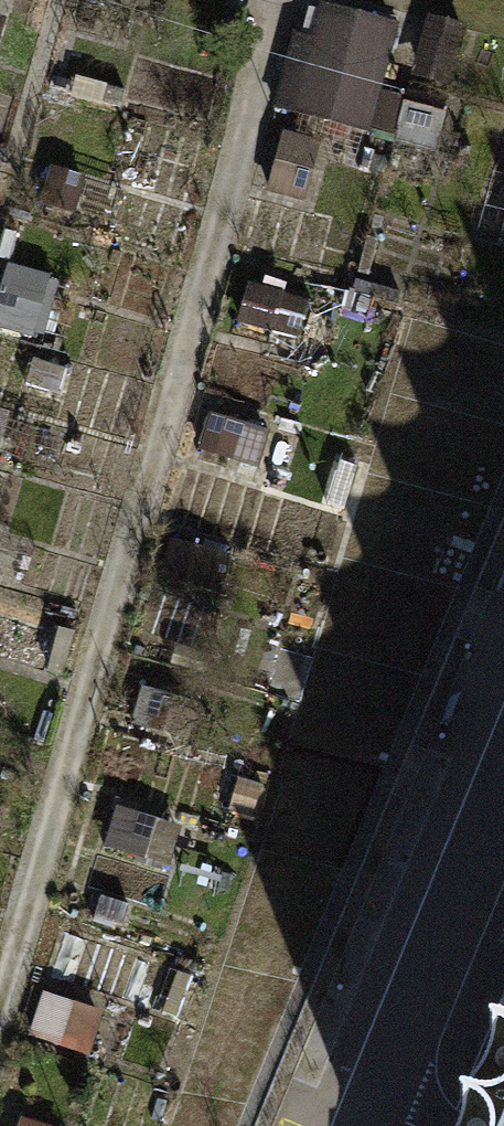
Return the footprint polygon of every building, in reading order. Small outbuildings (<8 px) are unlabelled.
[(295,36),(275,112),(369,137),(371,130),(394,136),(403,102),(381,96),(400,27),(320,6),(311,40),(295,36)] [(9,21),(0,18),(0,52),(9,21)] [(413,81),(454,90),(468,29),(427,19),(413,81)] [(266,197),(304,207),(320,143),(281,134),(266,197)] [(44,205),(103,225),(114,190),(55,171),(44,205)] [(35,339),(52,278),(9,266),(0,297),(0,329),(35,339)] [(238,326),(300,340),(308,300),(246,287),(238,326)] [(258,473),(269,433),(210,416),(199,456),(258,473)] [(161,580),(220,597),(231,560),(172,543),(161,580)] [(134,725),(190,740),(200,702),(144,687),(134,725)] [(168,871),(182,830),(115,808),(102,849),(168,871)] [(29,1038),(91,1057),(104,1012),(43,994),(29,1038)] [(451,1125),(503,1125),(503,997),(451,1125)]
